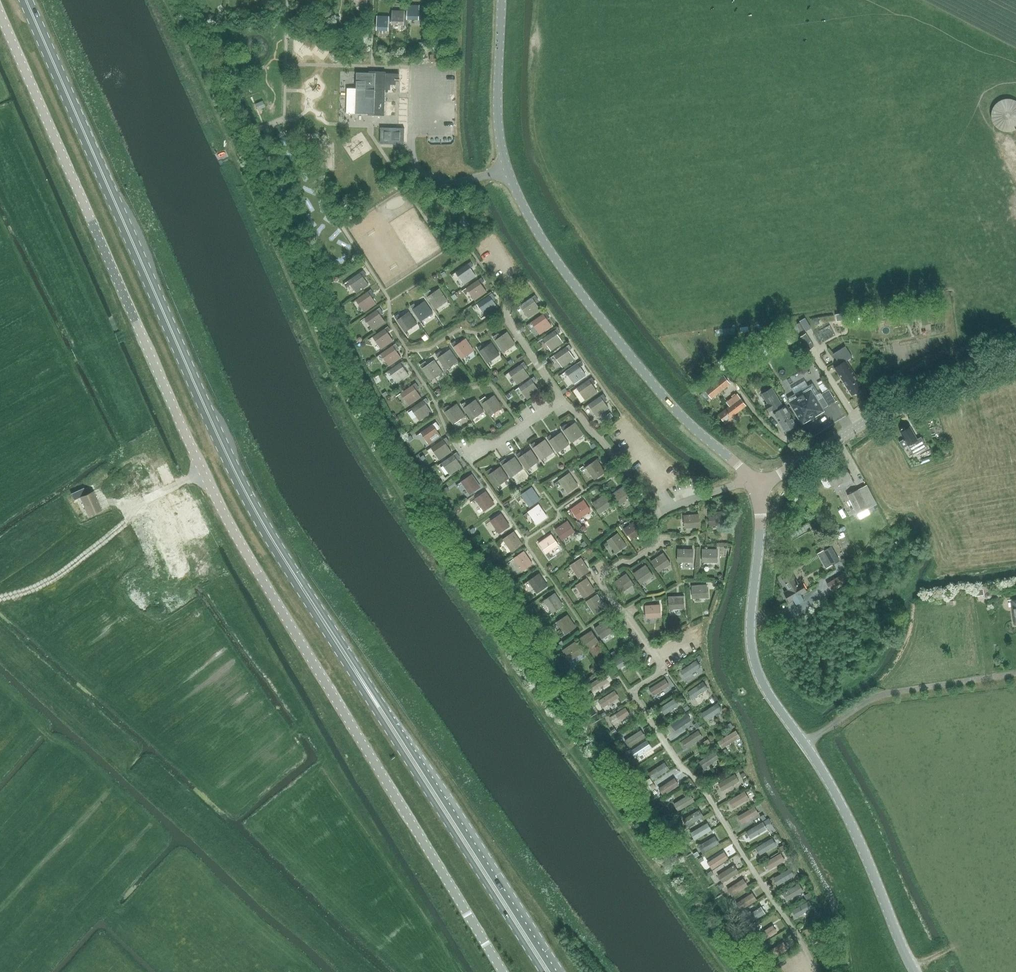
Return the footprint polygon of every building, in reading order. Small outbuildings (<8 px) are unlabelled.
[(407,5),(406,11),(407,11),(407,20),(418,20),(418,19),(422,19),(423,6),(418,6),(418,5),(407,5)] [(407,20),(407,11),(406,11),(391,10),(391,17),(392,17),(392,25),(404,25),(407,25),(407,20)] [(392,25),(392,17),(391,17),(377,16),(376,30),(388,31),(388,30),(392,30),(392,25)] [(399,73),(385,73),(385,72),(369,71),(369,73),(356,72),(355,113),(368,113),(368,115),(384,115),(385,89),(391,89),(391,84),(396,84),(396,81),(399,81),(399,73)] [(266,107),(263,100),(255,103),(258,110),(266,107)] [(405,144),(405,128),(381,127),(381,143),(405,144)] [(302,146),(313,146),(313,134),(302,133),(302,146)] [(470,268),(473,266),(471,262),(455,272),(464,285),(476,276),(470,268)] [(363,276),(365,275),(363,271),(348,281),(356,293),(368,285),(363,276)] [(481,283),(484,281),(481,277),(466,288),(475,300),(487,292),(481,283)] [(436,309),(448,301),(439,288),(431,294),(429,291),(425,294),(436,309)] [(370,295),(373,293),(371,289),(355,300),(364,312),(376,304),(370,295)] [(492,299),(495,297),(492,293),(477,304),(485,316),(498,307),(492,299)] [(534,301),(538,299),(535,295),(520,306),(528,318),(540,310),(534,301)] [(421,321),(433,313),(425,301),(417,306),(414,303),(410,306),(421,321)] [(379,314),(382,312),(380,308),(365,318),(373,330),(385,322),(379,314)] [(405,332),(417,324),(409,312),(401,318),(399,314),(395,317),(405,332)] [(546,318),(549,316),(546,312),(531,323),(539,335),(552,326),(546,318)] [(835,335),(830,325),(813,333),(819,344),(835,335)] [(388,333),(391,330),(388,326),(372,337),(381,349),(393,341),(388,333)] [(557,334),(560,332),(558,328),(542,339),(551,351),(563,342),(557,334)] [(503,352),(515,344),(507,332),(499,337),(496,334),(493,337),(503,352)] [(809,350),(815,346),(806,333),(800,337),(809,350)] [(770,337),(758,345),(765,355),(777,348),(770,337)] [(462,359),(474,351),(465,339),(457,345),(455,341),(451,344),(462,359)] [(487,363),(500,355),(491,343),(483,348),(481,345),(477,348),(487,363)] [(396,349),(398,347),(396,344),(381,354),(389,366),(401,358),(396,349)] [(562,367),(574,359),(569,351),(572,349),(569,344),(554,355),(562,367)] [(761,354),(756,346),(747,352),(751,360),(761,354)] [(851,395),(862,388),(845,362),(851,358),(844,347),(833,354),(840,364),(834,368),(851,395)] [(446,370),(458,361),(450,349),(441,355),(439,352),(435,355),(446,370)] [(430,380),(442,372),(434,360),(426,366),(424,363),(420,366),(430,380)] [(403,367),(406,365),(404,361),(388,371),(396,383),(409,375),(403,367)] [(580,367),(583,365),(580,361),(565,371),(573,383),(585,375),(580,367)] [(524,368),(526,366),(524,362),(509,372),(517,384),(529,376),(524,368)] [(706,390),(700,395),(706,401),(711,397),(711,398),(730,383),(729,382),(724,375),(705,390),(706,390)] [(533,383),(536,381),(534,377),(519,387),(527,399),(539,391),(533,383)] [(591,383),(594,381),(591,377),(576,388),(584,400),(596,391),(591,383)] [(415,389),(419,387),(416,383),(401,393),(409,406),(421,398),(415,389)] [(813,383),(787,398),(802,424),(823,411),(814,396),(819,393),(813,383)] [(767,408),(769,412),(773,410),(775,413),(774,413),(784,432),(795,426),(784,407),(782,408),(781,406),(782,405),(772,389),(762,395),(769,407),(767,408)] [(828,390),(821,394),(828,406),(835,401),(828,390)] [(602,400),(605,398),(603,394),(588,404),(596,416),(608,408),(602,400)] [(725,422),(746,405),(738,394),(727,402),(729,406),(719,414),(725,422)] [(490,415),(502,407),(494,395),(486,401),(483,397),(479,400),(490,415)] [(426,405),(429,402),(426,398),(411,409),(419,421),(431,412),(426,405)] [(471,420),(483,412),(475,400),(467,405),(465,402),(461,405),(471,420)] [(453,424),(465,416),(456,404),(448,410),(446,406),(442,409),(453,424)] [(435,429),(438,426),(435,422),(420,433),(429,445),(441,437),(435,429)] [(571,443),(583,435),(575,423),(567,428),(565,425),(561,428),(571,443)] [(903,448),(908,445),(914,454),(927,446),(921,437),(917,439),(910,427),(900,432),(904,439),(899,442),(903,448)] [(556,452),(569,444),(560,432),(552,438),(550,435),(546,438),(556,452)] [(445,444),(449,441),(446,437),(431,448),(439,460),(451,452),(445,444)] [(540,460),(553,452),(544,440),(536,445),(534,442),(530,445),(540,460)] [(526,470),(538,462),(530,450),(522,455),(520,452),(516,455),(526,470)] [(456,459),(459,457),(456,452),(441,463),(450,475),(462,467),(456,459)] [(510,477),(522,469),(514,457),(506,463),(504,459),(500,462),(510,477)] [(595,479),(605,472),(597,459),(586,467),(595,479)] [(822,477),(821,481),(824,487),(828,488),(832,486),(832,487),(833,486),(850,477),(843,464),(825,474),(826,475),(822,477)] [(496,487),(508,479),(500,467),(492,472),(489,469),(485,472),(496,487)] [(567,493),(578,485),(569,473),(558,480),(567,493)] [(469,494),(480,486),(472,474),(461,482),(469,494)] [(866,485),(847,495),(851,503),(856,514),(857,513),(859,519),(869,514),(866,508),(875,504),(866,485)] [(620,505),(632,496),(624,486),(612,494),(620,505)] [(529,507),(540,500),(531,487),(521,495),(529,507)] [(80,497),(88,515),(101,510),(93,491),(87,494),(84,488),(71,493),(74,500),(80,497)] [(484,511),(494,504),(486,491),(475,499),(484,511)] [(599,513),(612,505),(605,494),(592,503),(599,513)] [(578,519),(590,510),(583,500),(571,509),(578,519)] [(537,524),(547,517),(538,504),(528,512),(537,524)] [(709,526),(724,525),(723,512),(708,513),(709,526)] [(490,521),(499,533),(510,526),(501,514),(490,521)] [(684,528),(699,527),(698,514),(683,515),(684,528)] [(623,529),(626,533),(631,539),(643,531),(636,520),(623,529)] [(555,530),(557,533),(562,540),(575,531),(567,521),(555,530)] [(513,532),(512,533),(503,539),(511,552),(522,544),(513,532)] [(618,533),(607,540),(616,553),(627,545),(618,533)] [(546,554),(559,545),(551,534),(539,542),(546,554)] [(831,565),(838,561),(830,547),(823,551),(831,565)] [(691,562),(692,549),(677,548),(677,561),(691,562)] [(717,562),(717,549),(702,549),(701,562),(717,562)] [(522,571),(533,564),(524,551),(513,559),(522,571)] [(657,572),(670,563),(662,553),(650,561),(657,572)] [(578,578),(589,571),(581,558),(570,565),(578,578)] [(640,584),(652,575),(645,565),(633,574),(640,584)] [(830,590),(850,578),(846,571),(827,583),(830,590)] [(793,573),(782,579),(788,590),(784,592),(789,601),(793,598),(796,603),(804,599),(801,594),(807,591),(801,582),(799,584),(793,573)] [(537,594),(548,586),(539,574),(528,581),(537,594)] [(620,593),(632,584),(625,574),(613,582),(620,593)] [(583,598),(594,591),(586,578),(575,586),(583,598)] [(692,598),(707,598),(706,585),(691,586),(692,598)] [(552,613),(563,606),(554,593),(544,601),(552,613)] [(594,614),(605,607),(597,595),(586,602),(594,614)] [(668,609),(684,608),(683,596),(668,596),(668,609)] [(646,618),(660,617),(659,604),(645,605),(646,618)] [(565,635),(575,627),(567,615),(556,622),(565,635)] [(601,639),(613,630),(606,620),(594,628),(601,639)] [(586,649),(598,641),(591,631),(578,639),(586,649)] [(569,661),(581,652),(574,642),(562,650),(569,661)] [(619,668),(636,658),(632,651),(615,661),(619,668)] [(681,671),(685,677),(701,667),(696,660),(681,671)] [(589,685),(593,691),(608,681),(604,675),(589,685)] [(649,689),(653,695),(668,686),(664,679),(649,689)] [(687,693),(692,699),(707,689),(703,682),(687,693)] [(599,700),(603,707),(619,697),(614,691),(599,700)] [(661,707),(665,714),(681,704),(676,697),(661,707)] [(702,713),(706,720),(722,710),(717,703),(702,713)] [(610,718),(614,724),(629,714),(625,708),(610,718)] [(671,723),(675,730),(691,720),(687,713),(671,723)] [(682,740),(687,747),(702,737),(698,730),(682,740)] [(720,741),(724,748),(740,738),(736,731),(720,741)] [(630,746),(644,737),(641,732),(626,741),(630,746)] [(639,764),(656,753),(652,748),(641,756),(639,753),(634,757),(639,764)] [(704,768),(720,758),(716,751),(699,761),(704,768)] [(653,780),(670,769),(665,762),(649,773),(653,780)] [(719,783),(723,790),(738,781),(734,774),(719,783)] [(659,788),(663,794),(678,785),(674,779),(659,788)] [(729,801),(733,808),(748,798),(744,792),(729,801)] [(674,804),(678,810),(694,801),(690,794),(674,804)] [(738,816),(742,823),(758,813),(754,807),(738,816)] [(683,819),(687,826),(703,816),(700,810),(683,819)] [(747,831),(751,838),(767,829),(763,822),(747,831)] [(691,833),(695,839),(711,829),(707,823),(691,833)] [(699,846),(703,852),(719,843),(715,837),(699,846)] [(756,847),(760,854),(776,845),(772,838),(756,847)] [(707,862),(707,863),(711,869),(727,859),(723,852),(715,858),(707,862)] [(765,862),(769,869),(784,860),(780,853),(765,862)] [(718,876),(722,882),(738,872),(734,865),(718,876)] [(774,878),(778,885),(794,875),(790,869),(774,878)] [(728,889),(732,896),(747,885),(743,879),(728,889)] [(782,893),(787,900),(803,891),(799,884),(782,893)] [(737,903),(741,909),(756,900),(752,893),(737,903)] [(796,917),(813,908),(809,901),(792,910),(796,917)] [(747,925),(766,913),(762,906),(743,918),(747,925)] [(758,935),(761,941),(777,932),(773,925),(758,935)] [(817,931),(820,948),(828,947),(825,929),(817,931)] [(768,952),(772,958),(787,948),(783,942),(768,952)]
